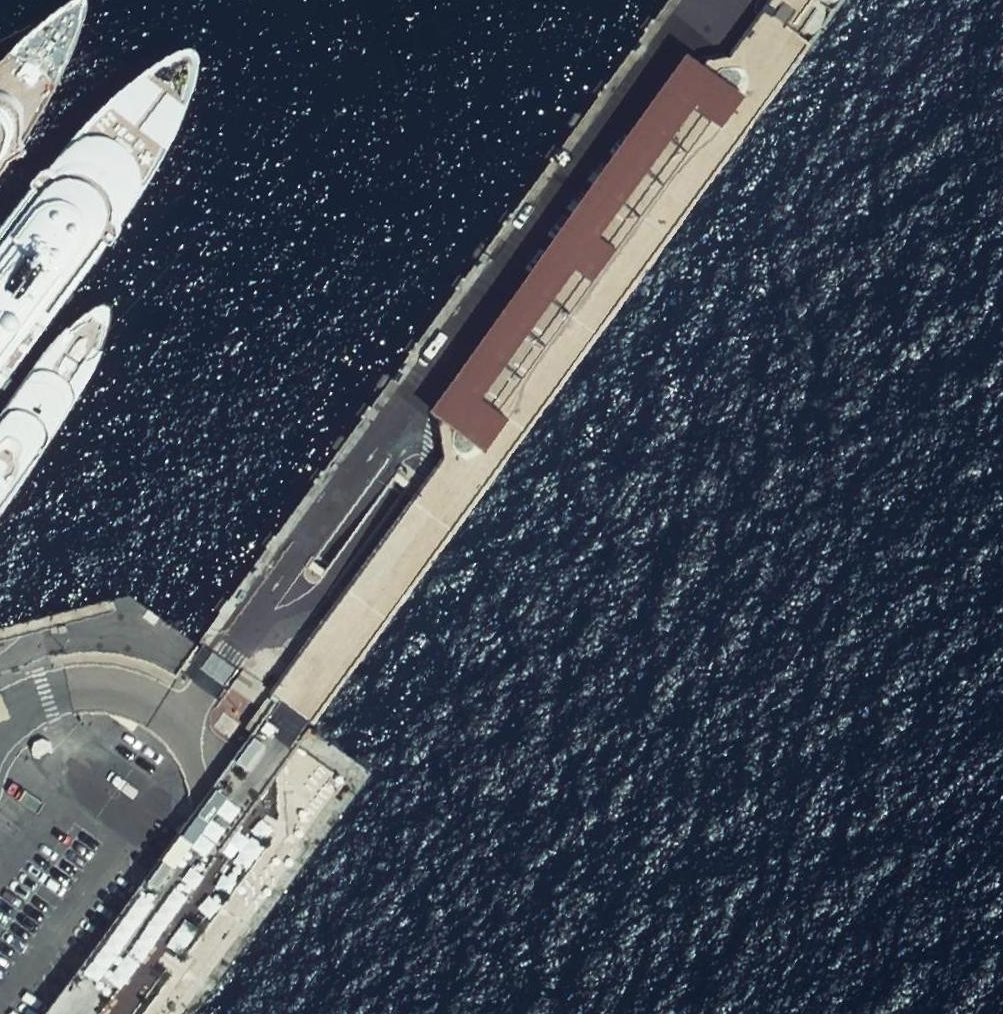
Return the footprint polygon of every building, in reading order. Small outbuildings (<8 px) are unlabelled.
[(204,876),(233,836),(299,745),(300,744),(310,731),(814,43),(794,29),(815,0),(769,0),(730,54),(710,57),(704,63),(749,94),(721,127),(711,120),(618,247),(593,281),(499,410),(510,419),(485,451),(447,427),(438,420),(443,458),(441,461),(245,728),(252,733),(212,787),(46,1013),(103,1013),(204,876)] [(688,53),(430,413),(438,420),(447,427),(485,451),(510,419),(499,410),(593,281),(618,247),(711,120),(721,127),(749,94),(704,63),(688,53)] [(0,790),(0,803),(42,831),(86,765),(38,733),(0,790)]
